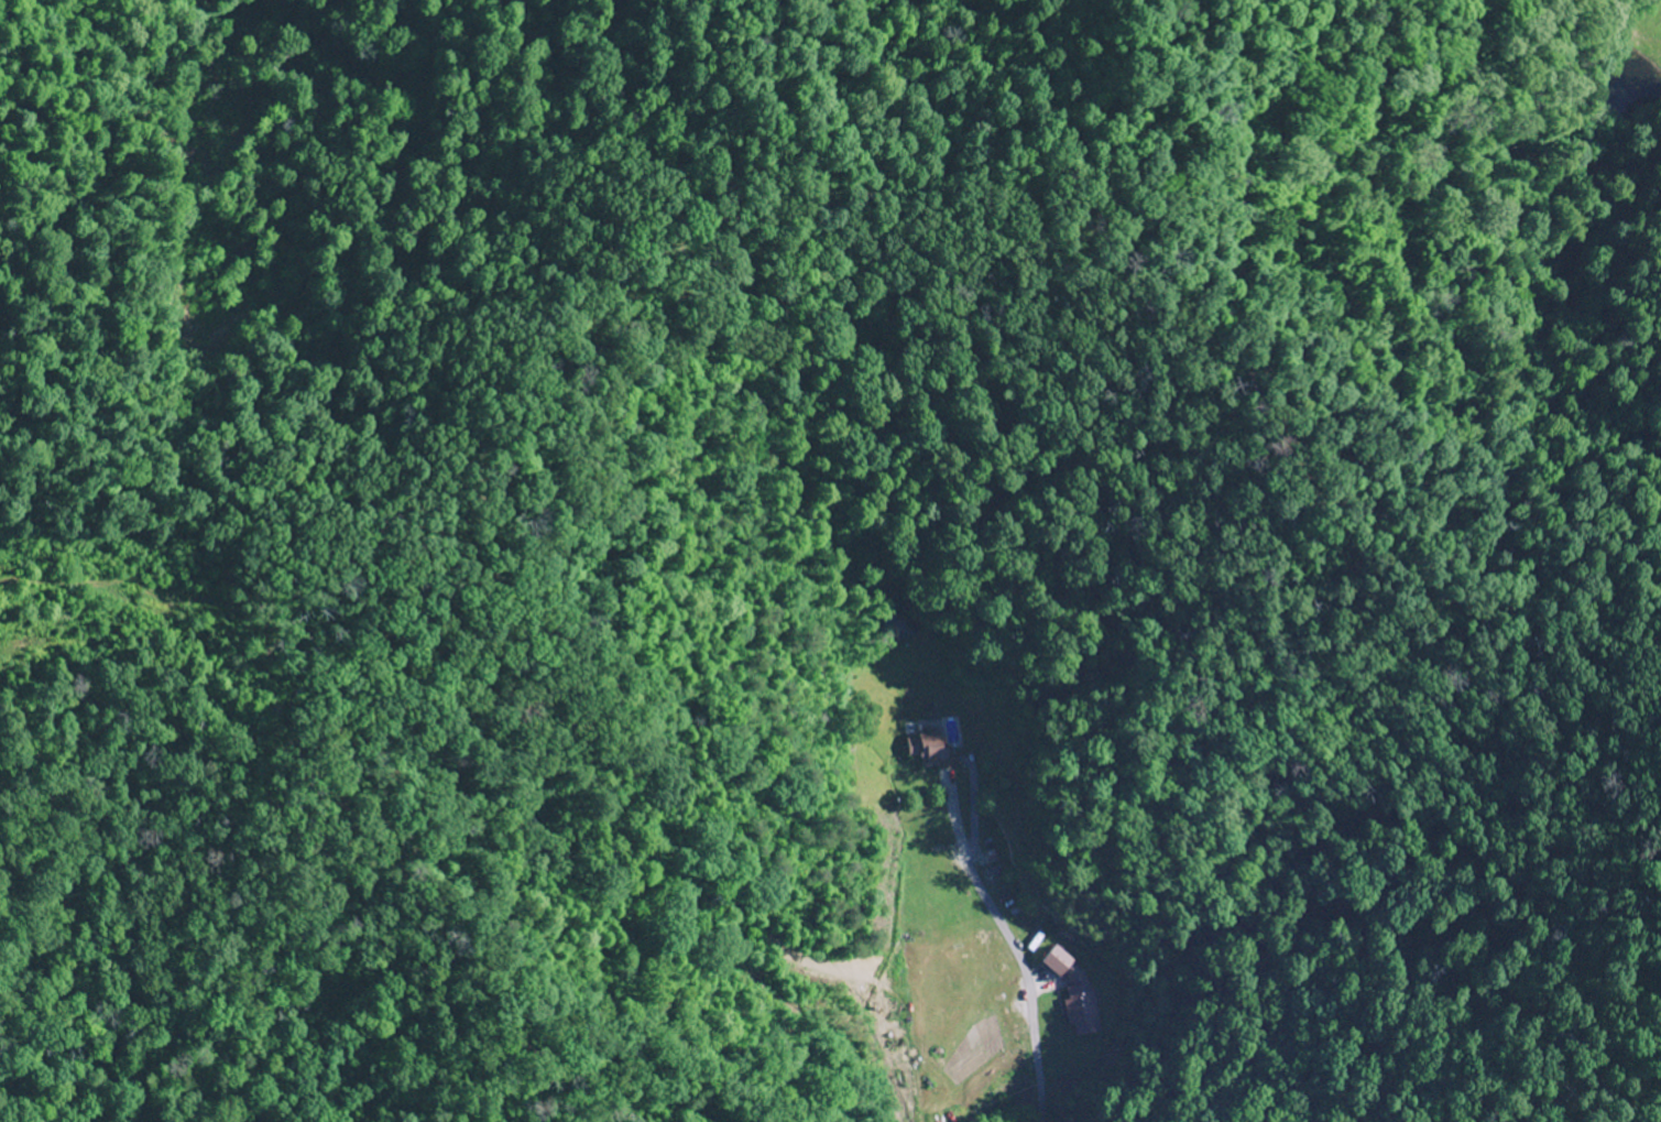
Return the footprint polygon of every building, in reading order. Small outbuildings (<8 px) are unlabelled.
[(908,734),(908,756),(923,756),(923,765),(943,765),(943,734),(908,734)] [(1061,990),(1070,1038),(1099,1032),(1087,965),(1070,968),(1066,950),(1047,954),(1051,978),(1067,975),(1069,989),(1061,990)]
